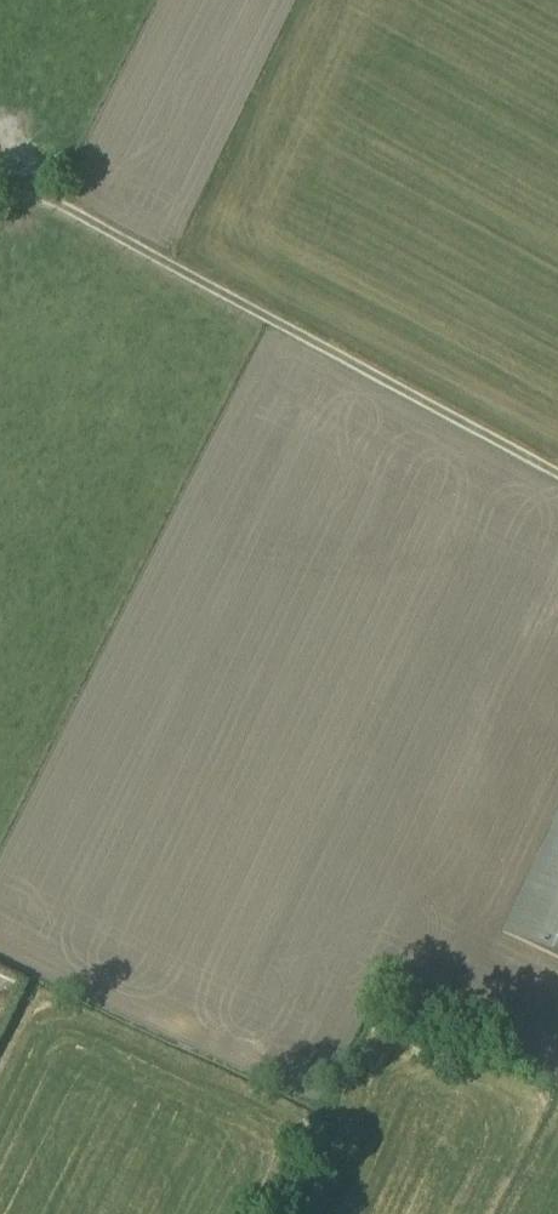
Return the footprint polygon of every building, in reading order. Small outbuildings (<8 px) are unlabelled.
[(498,933),(557,962),(557,806),(498,933)]
